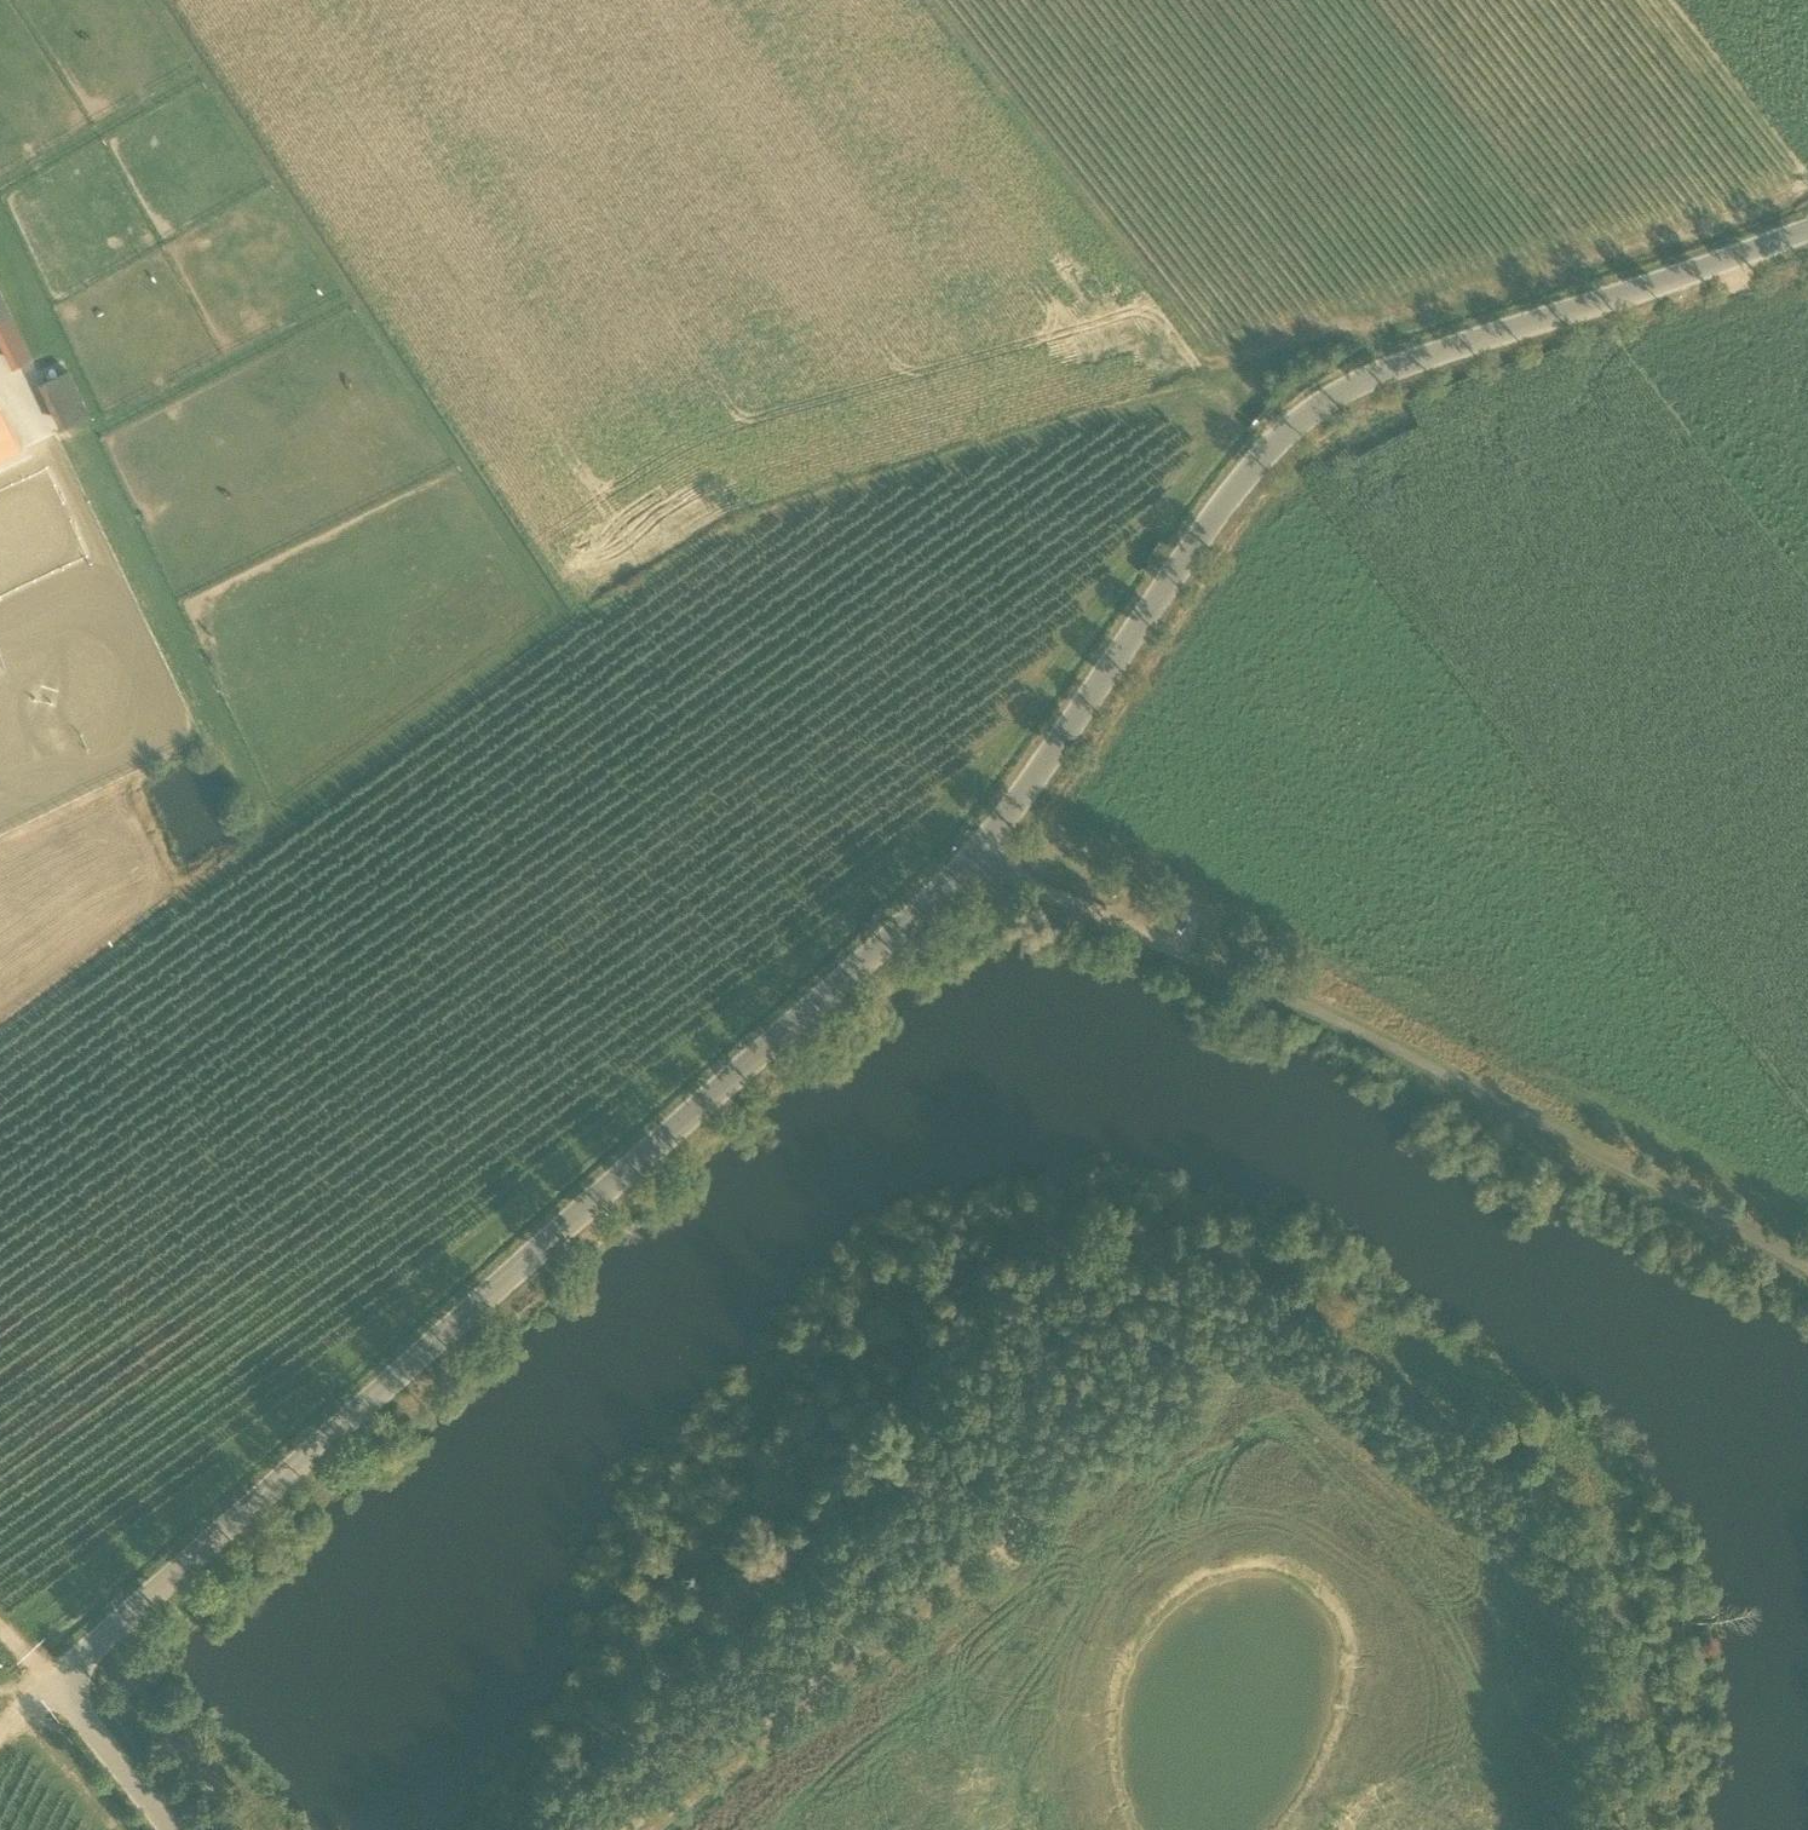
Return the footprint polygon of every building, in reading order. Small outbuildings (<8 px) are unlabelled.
[(29,358),(0,294),(0,343),(11,366),(29,358)] [(15,456),(0,423),(0,463),(15,456)]
